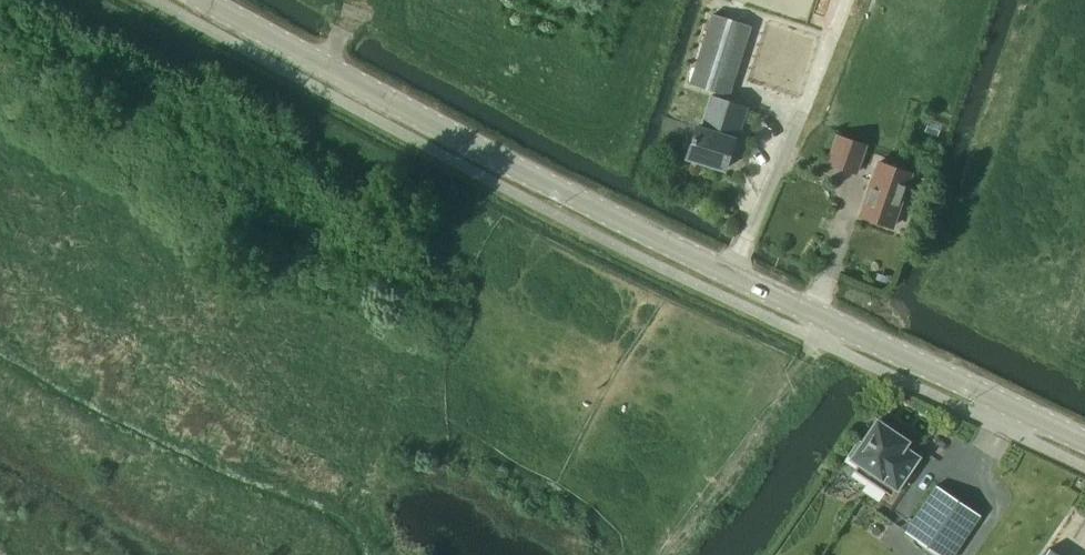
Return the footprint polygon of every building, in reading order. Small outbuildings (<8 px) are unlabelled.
[(700,52),(738,64),(750,26),(712,14),(700,52)] [(736,138),(747,106),(711,94),(700,127),(696,125),(686,156),(724,168),(734,137),(736,138)] [(892,226),(911,172),(879,161),(860,214),(892,226)] [(859,463),(854,471),(892,495),(918,456),(903,446),(907,440),(877,420),(863,441),(859,439),(848,455),(859,463)] [(904,530),(941,554),(953,554),(980,515),(935,484),(904,530)]
